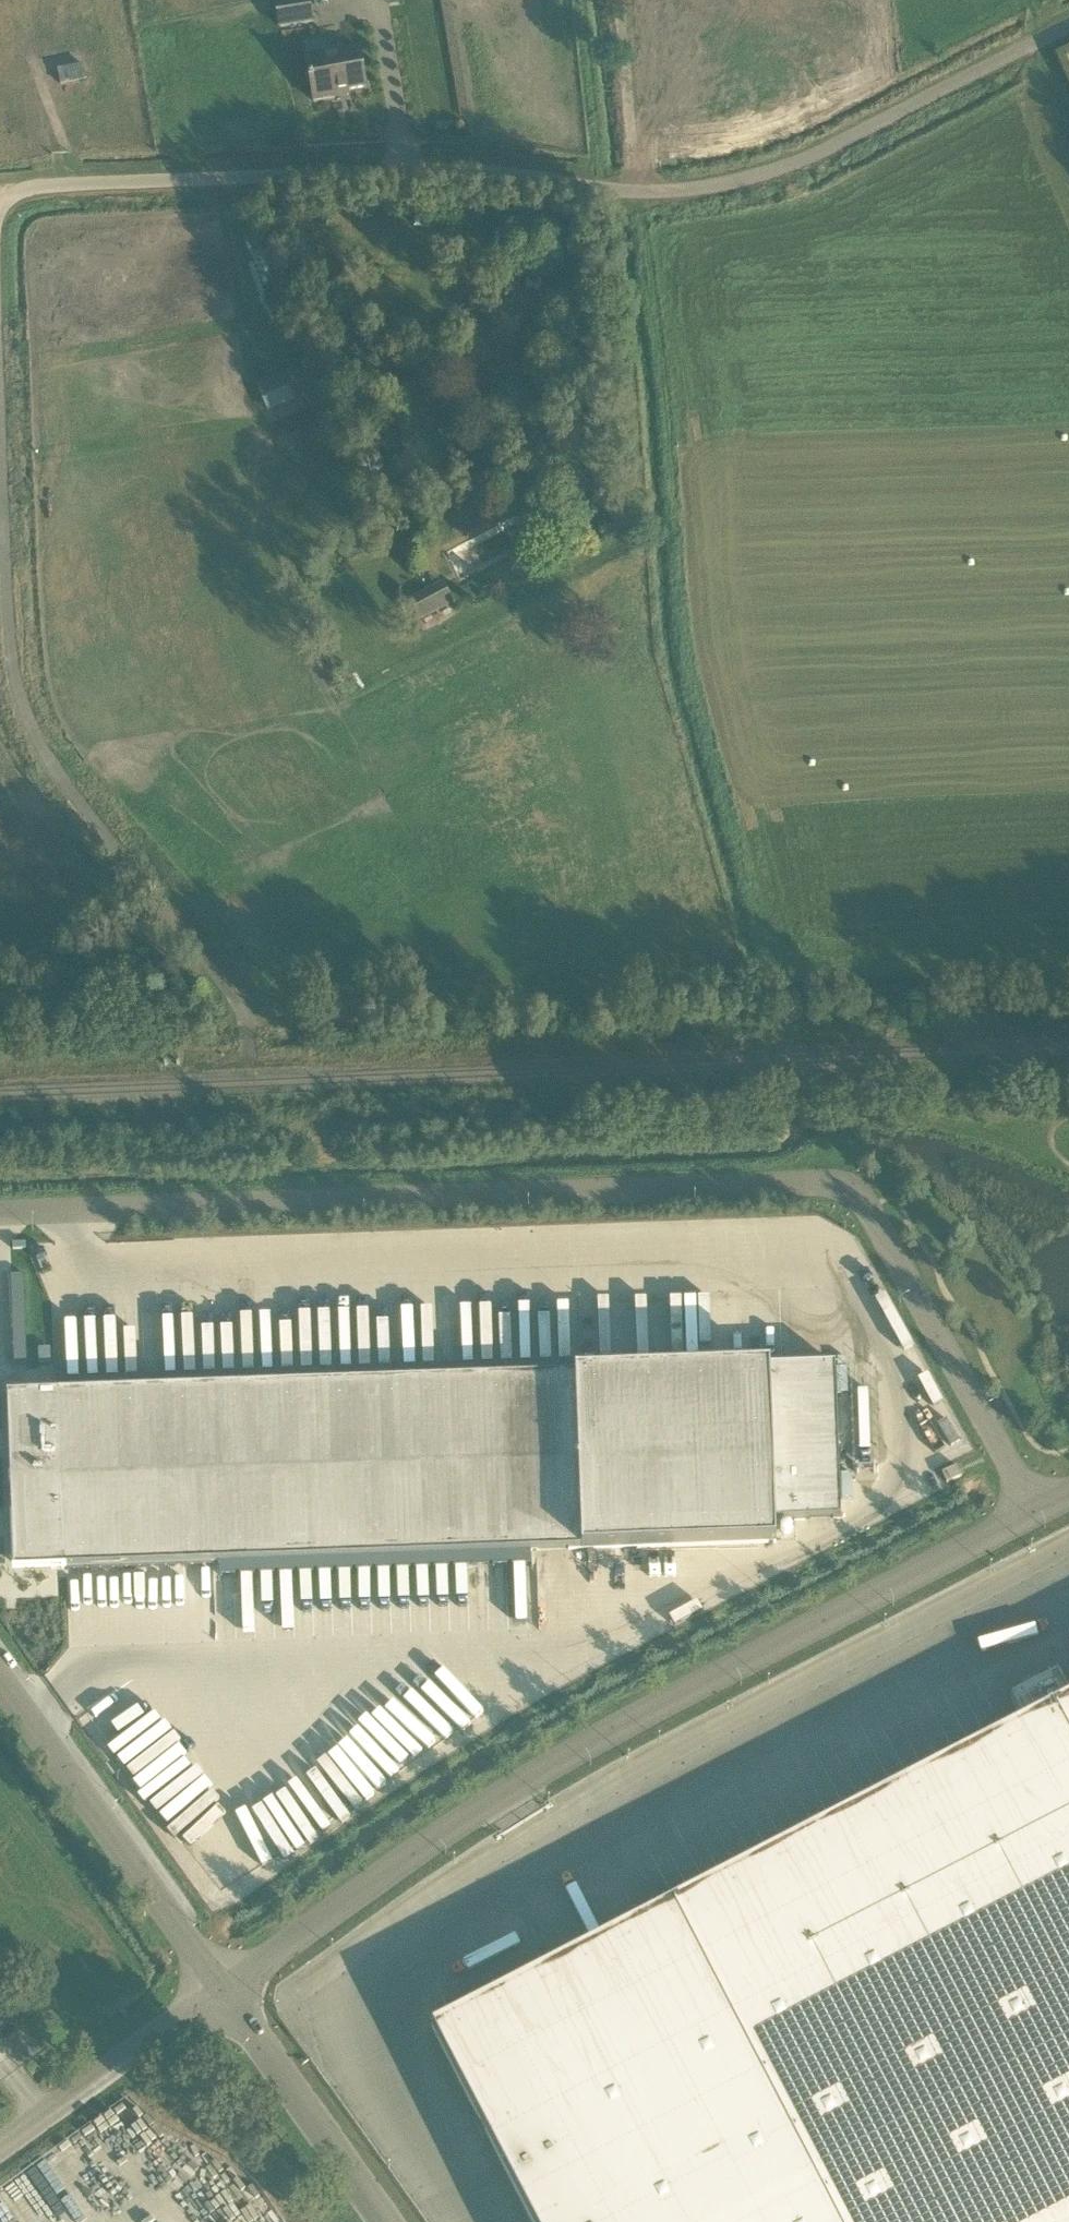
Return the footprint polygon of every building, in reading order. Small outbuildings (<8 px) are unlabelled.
[(308,0),(275,0),(280,27),(312,20),(308,0)] [(306,57),(314,101),(336,97),(335,93),(366,87),(359,47),(306,57)] [(83,63),(57,69),(60,83),(86,77),(83,63)] [(411,599),(421,618),(453,602),(443,582),(411,599)] [(51,1568),(776,1542),(775,1521),(842,1518),(836,1363),(7,1393),(14,1563),(51,1562),(51,1568)] [(947,1482),(961,1476),(956,1465),(942,1472),(947,1482)] [(1067,1698),(1055,1674),(1008,1698),(1021,1722),(432,2027),(533,2221),(1068,2221),(1068,1697),(1067,1698)]
